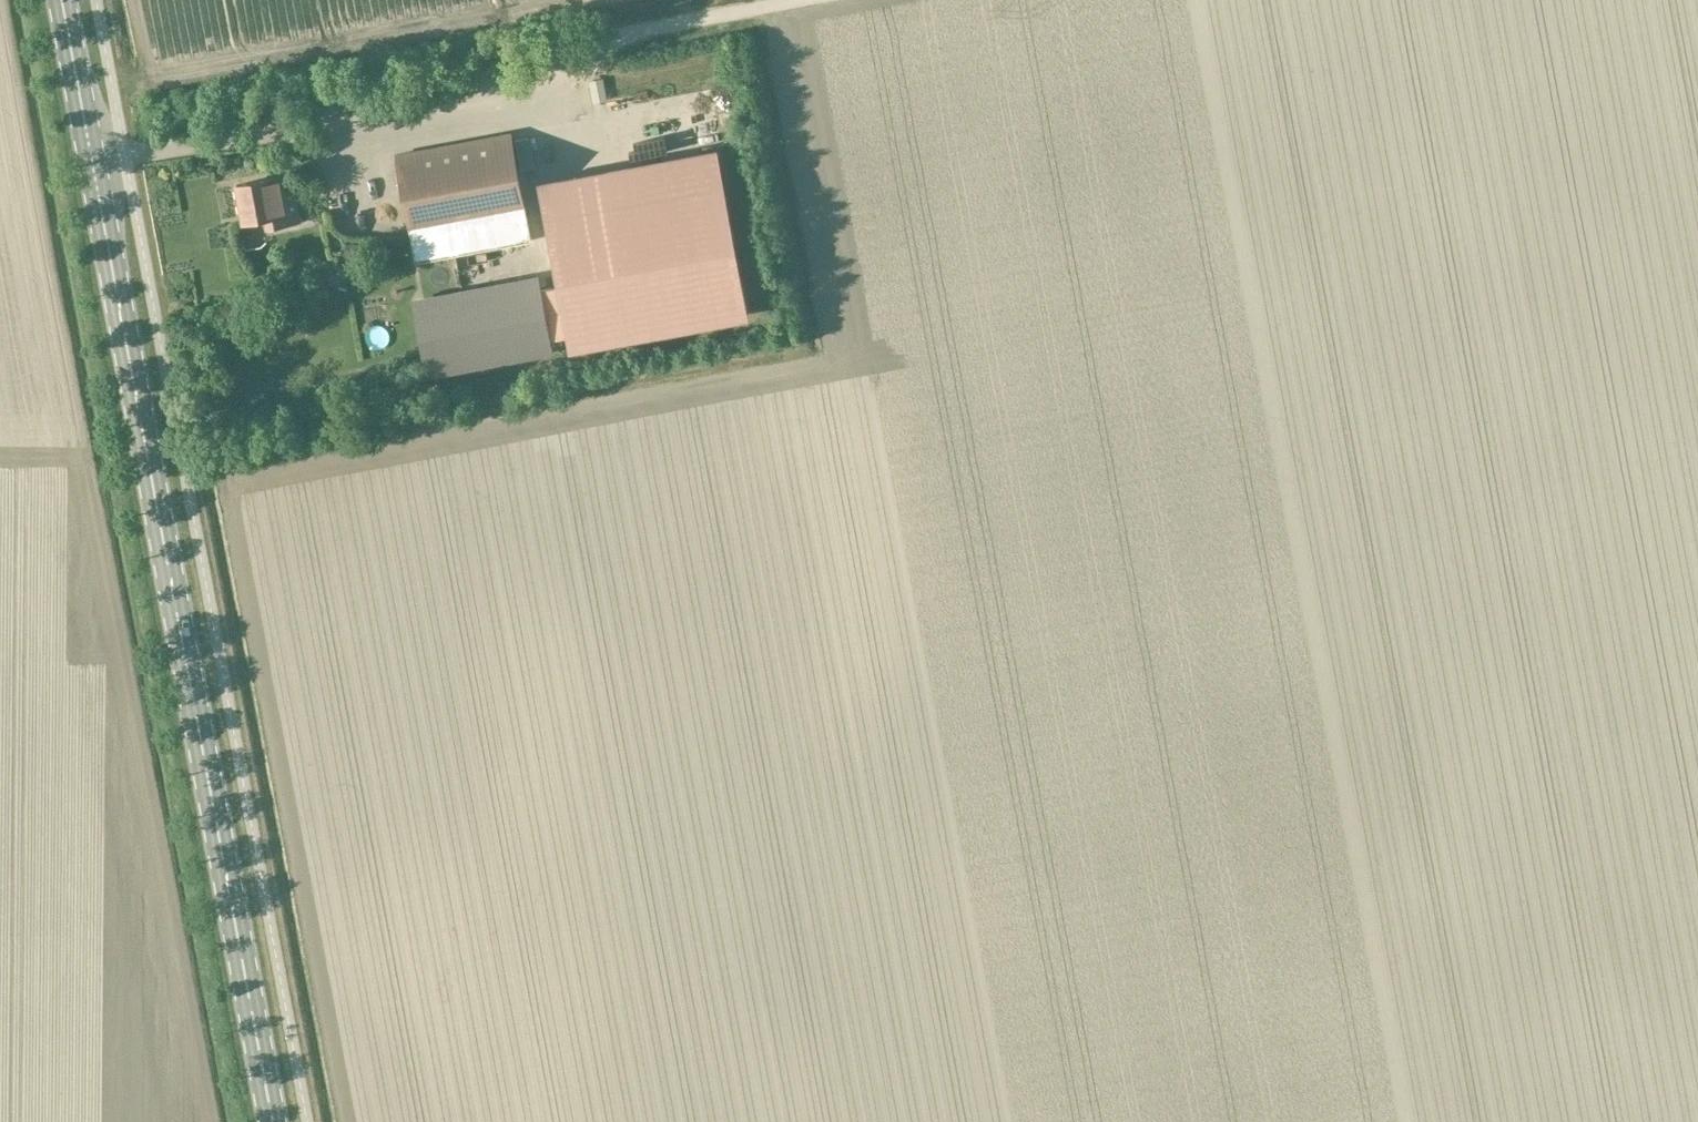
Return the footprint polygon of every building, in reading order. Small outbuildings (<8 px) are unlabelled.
[(610,181),(720,163),(713,120),(691,124),(686,98),(607,111),(603,86),(589,88),(595,126),(600,125),(610,181)] [(512,134),(397,156),(411,234),(526,212),(512,134)] [(278,178),(237,186),(244,223),(266,219),(268,229),(300,223),(293,190),(281,192),(278,178)] [(749,314),(724,184),(545,217),(558,287),(541,290),(551,340),(567,337),(569,347),(749,314)] [(397,192),(373,193),(374,217),(398,216),(397,192)] [(540,280),(418,303),(432,374),(553,351),(551,340),(541,290),(540,280)]
